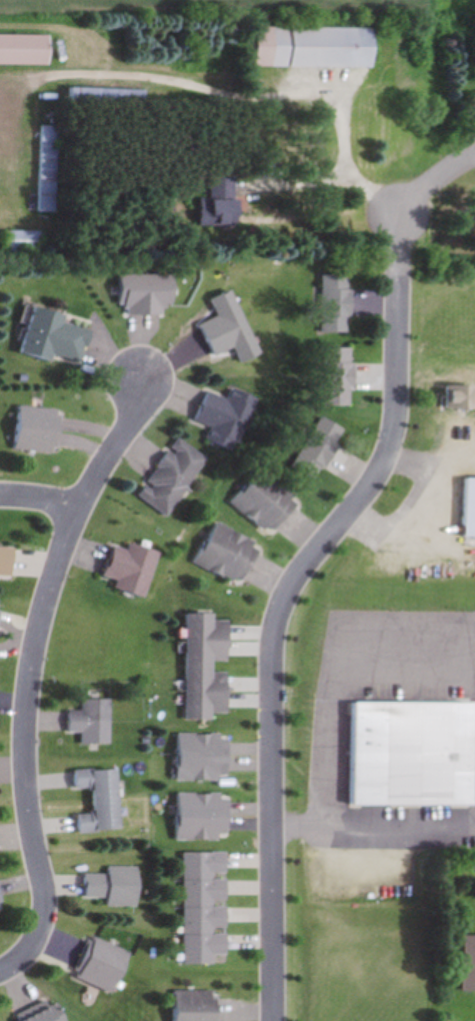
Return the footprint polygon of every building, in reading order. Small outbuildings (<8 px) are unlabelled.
[(364,67),(364,28),(247,27),(247,67),(364,67)] [(42,65),(42,35),(0,35),(0,65),(42,65)] [(35,126),(33,213),(49,213),(51,127),(35,126)] [(223,226),(224,178),(198,178),(198,198),(187,198),(187,226),(223,226)] [(37,252),(37,231),(0,231),(0,252),(37,252)] [(317,274),(318,333),(346,332),(345,274),(317,274)] [(249,354),(221,290),(200,299),(208,316),(189,325),(202,357),(224,347),(231,362),(249,354)] [(42,361),(43,356),(75,363),(82,330),(53,323),(55,314),(22,307),(12,355),(42,361)] [(320,406),(348,406),(348,348),(320,348),(320,406)] [(230,453),(249,399),(224,391),(221,400),(198,392),(188,422),(205,428),(200,442),(230,453)] [(6,450),(51,454),(54,410),(9,407),(6,450)] [(288,469),(312,481),(339,429),(314,417),(288,469)] [(163,517),(202,459),(171,438),(132,496),(163,517)] [(255,469),(227,504),(265,535),(293,499),(255,469)] [(474,538),(474,480),(455,480),(455,538),(474,538)] [(189,561),(231,585),(253,545),(211,522),(189,561)] [(114,547),(106,578),(119,582),(117,590),(149,599),(161,552),(133,545),(131,552),(114,547)] [(14,577),(15,549),(0,549),(0,577),(14,577)] [(187,721),(216,722),(216,715),(231,715),(232,673),(217,673),(217,662),(232,663),(233,619),(217,619),(218,614),(190,614),(187,721)] [(69,712),(69,734),(82,734),(82,745),(112,745),(112,700),(83,700),(83,712),(69,712)] [(343,704),(343,806),(461,805),(460,705),(343,704)] [(177,781),(231,782),(232,736),(178,735),(177,781)] [(124,831),(122,770),(73,771),(74,790),(95,790),(95,814),(78,814),(79,833),(124,831)] [(176,794),(176,840),(230,841),(231,795),(176,794)] [(183,853),(184,965),(215,965),(215,955),(229,955),(228,853),(183,853)] [(109,875),(84,874),(84,898),(109,898),(109,906),(141,907),(141,867),(109,866),(109,875)] [(75,978),(115,995),(133,955),(93,937),(75,978)] [(456,937),(474,937),(474,991),(456,991),(456,937)]
